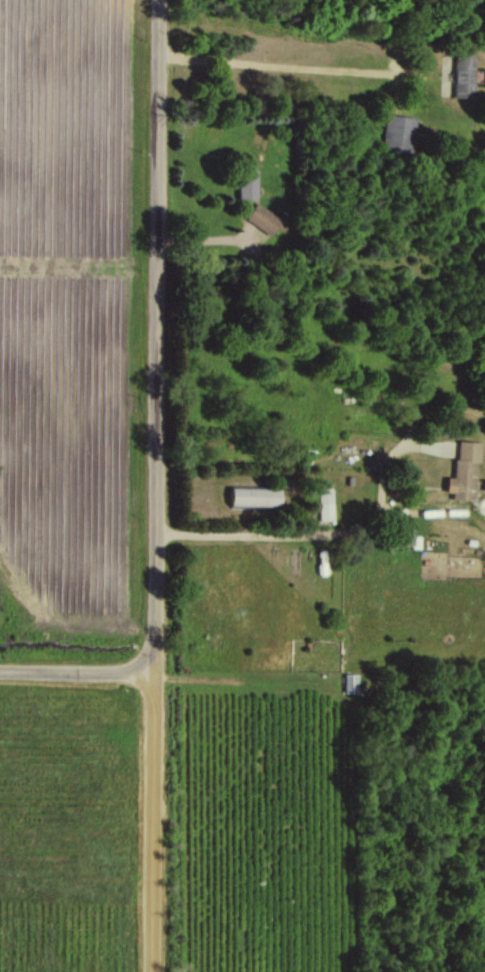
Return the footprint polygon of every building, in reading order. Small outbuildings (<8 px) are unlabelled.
[(454,97),(474,97),(475,55),(455,54),(454,97)] [(383,150),(413,152),(415,117),(385,115),(383,150)] [(258,198),(257,172),(239,173),(240,199),(258,198)] [(246,219),(271,235),(282,220),(257,203),(246,219)] [(445,492),(452,492),(451,499),(473,501),(477,442),(456,441),(453,477),(446,477),(445,492)] [(280,506),(280,488),(232,487),(232,505),(280,506)] [(334,520),(333,488),(319,489),(320,520),(334,520)]
